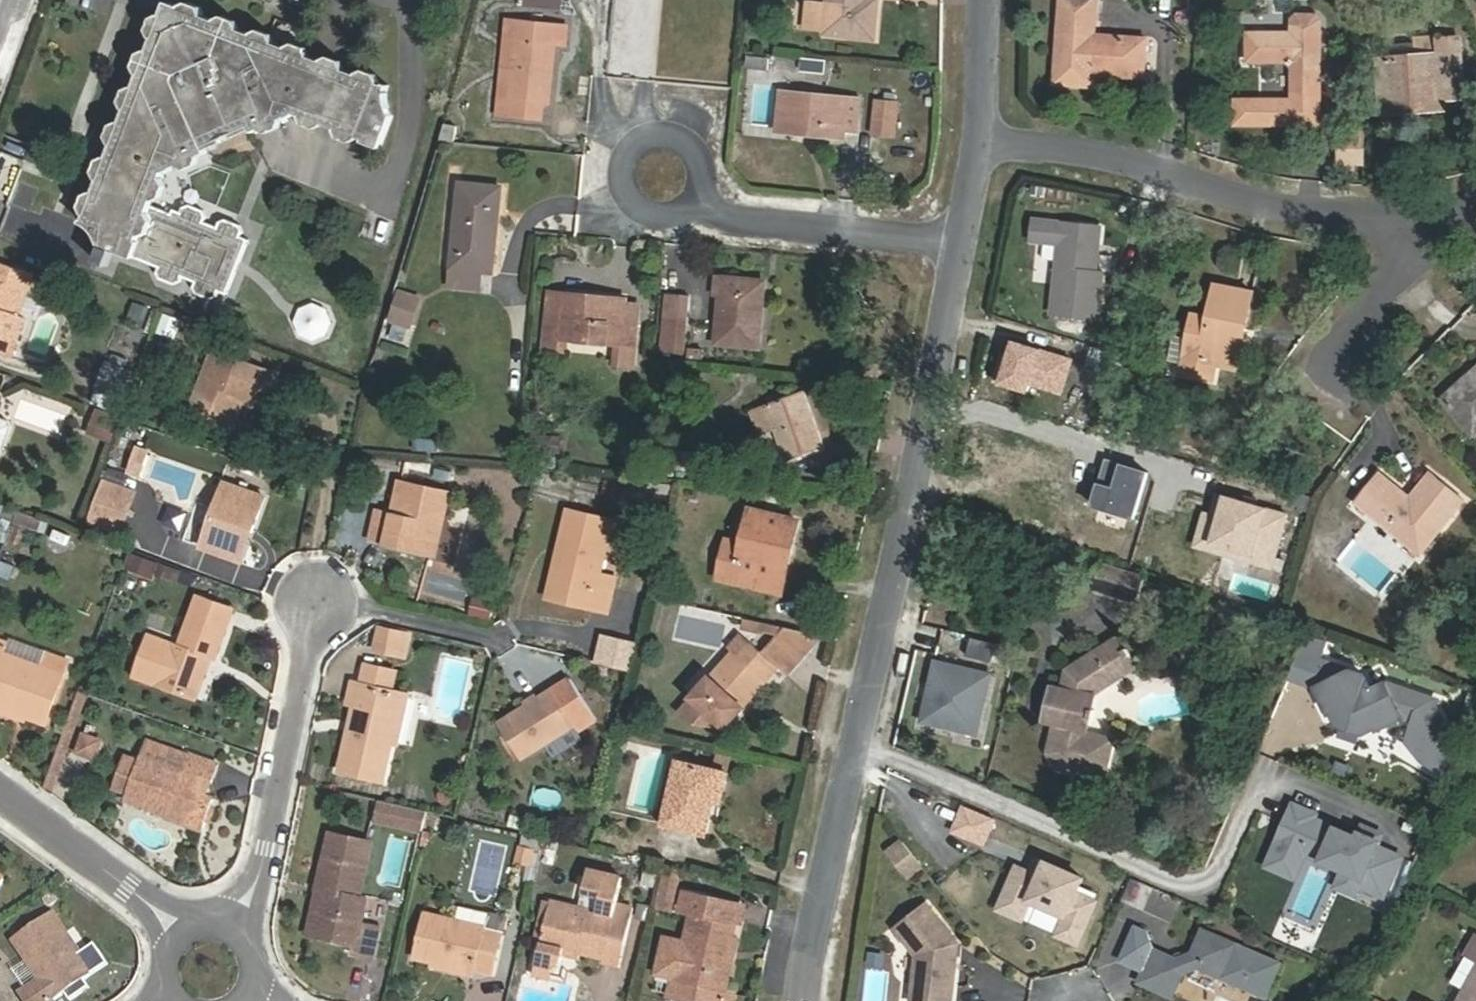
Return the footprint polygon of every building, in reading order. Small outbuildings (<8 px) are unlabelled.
[(823,34),(874,39),(877,0),(826,0),(823,34)] [(1055,85),(1090,87),(1091,75),(1143,79),(1146,41),(1094,37),(1096,0),(1061,0),(1055,85)] [(101,163),(98,171),(102,180),(97,193),(88,198),(84,206),(89,215),(85,225),(89,227),(93,230),(97,235),(100,240),(101,245),(133,257),(157,266),(157,273),(160,278),(176,284),(179,283),(183,278),(194,282),(192,286),(195,293),(209,300),(216,297),(218,291),(227,294),(249,238),(242,235),(244,230),(240,223),(225,217),(219,221),(216,226),(204,222),(207,216),(205,209),(190,204),(180,210),(175,208),(169,213),(152,200),(161,197),(166,184),(165,182),(161,177),(162,172),(177,165),(184,168),(196,163),(199,154),(207,152),(204,146),(199,134),(244,113),(251,124),(254,131),(261,127),(268,131),(278,126),(279,121),(296,113),(304,116),(307,124),(317,128),(323,124),(339,129),(342,137),(352,140),(359,137),(380,145),(392,115),(389,104),(388,87),(379,84),(375,76),(367,72),(358,76),(344,71),(340,62),(332,59),(323,63),(309,58),(305,49),(297,46),(288,50),(274,45),(270,36),(262,33),(253,37),(239,32),(235,22),(225,19),(216,23),(204,19),(199,8),(190,5),(179,9),(169,5),(165,17),(155,21),(152,31),(155,40),(150,54),(141,57),(138,67),(142,75),(137,88),(127,93),(124,102),(128,110),(123,123),(115,128),(111,136),(116,145),(110,159),(101,163)] [(1275,37),(1248,37),(1248,64),(1291,63),(1292,100),(1234,101),(1234,127),(1317,127),(1318,50),(1319,24),(1314,20),(1302,20),(1298,24),(1298,37),(1294,37),(1294,33),(1275,32),(1275,37)] [(507,21),(505,40),(513,41),(507,98),(499,97),(497,115),(542,120),(543,102),(549,102),(555,47),(565,47),(567,28),(507,21)] [(1383,60),(1386,101),(1441,97),(1462,95),(1457,38),(1437,39),(1439,56),(1383,60)] [(513,41),(505,40),(499,97),(507,98),(513,41)] [(780,128),(854,136),(858,100),(784,93),(780,128)] [(1441,97),(1386,101),(1387,112),(1442,110),(1441,97)] [(896,104),(876,102),(873,133),(893,134),(896,104)] [(199,134),(204,146),(251,124),(244,113),(199,134)] [(1338,130),(1338,165),(1365,165),(1365,130),(1338,130)] [(502,187),(460,183),(452,269),(494,273),(502,187)] [(1085,221),(1025,221),(1026,242),(1054,241),(1054,312),(1099,312),(1100,266),(1092,266),(1092,239),(1085,239),(1085,221)] [(0,265),(0,353),(12,357),(26,319),(19,317),(33,276),(0,265)] [(717,344),(758,349),(765,282),(717,277),(716,295),(721,296),(717,344)] [(1235,370),(1251,294),(1216,287),(1210,320),(1193,317),(1185,359),(1235,370)] [(416,327),(422,296),(396,290),(389,322),(416,327)] [(567,340),(622,345),(625,309),(581,305),(581,295),(549,291),(545,350),(567,352),(567,340)] [(581,305),(625,309),(626,304),(626,299),(581,295),(581,305)] [(692,298),(667,296),(663,349),(688,351),(692,298)] [(332,310),(303,301),(293,331),(323,341),(332,310)] [(144,326),(149,308),(132,304),(127,321),(144,326)] [(626,304),(625,309),(622,345),(635,346),(640,305),(626,304)] [(157,334),(174,339),(181,320),(163,314),(157,334)] [(386,323),(384,339),(411,343),(413,328),(386,323)] [(240,395),(246,397),(253,401),(258,387),(265,389),(271,372),(214,350),(190,414),(219,425),(224,414),(233,411),(240,395)] [(128,371),(103,362),(98,375),(123,385),(128,371)] [(1442,399),(1473,436),(1475,433),(1475,370),(1442,399)] [(98,375),(93,389),(119,398),(123,385),(98,375)] [(24,388),(10,420),(60,440),(73,408),(24,388)] [(232,430),(246,397),(240,395),(233,411),(224,414),(219,425),(232,430)] [(806,395),(752,414),(760,436),(777,430),(787,461),(823,448),(806,395)] [(111,419),(93,413),(85,433),(104,440),(111,419)] [(2,447),(10,424),(8,418),(0,416),(0,448),(2,447)] [(545,468),(561,468),(561,436),(545,436),(545,468)] [(149,449),(139,446),(131,469),(141,472),(149,449)] [(1150,472),(1104,459),(1091,507),(1137,520),(1150,472)] [(1410,498),(1380,475),(1357,504),(1419,554),(1462,502),(1429,475),(1410,498)] [(377,511),(371,541),(434,555),(449,493),(400,482),(393,515),(377,511)] [(201,547),(233,559),(243,533),(251,536),(265,496),(224,483),(201,547)] [(132,494),(103,484),(91,519),(119,529),(132,494)] [(1291,515),(1224,495),(1218,514),(1205,510),(1194,549),(1274,573),(1291,515)] [(736,576),(779,586),(793,533),(798,534),(802,519),(751,508),(742,544),(728,541),(719,580),(734,583),(736,576)] [(569,547),(559,593),(595,601),(593,610),(608,613),(617,578),(601,574),(612,524),(561,512),(554,543),(569,547)] [(69,549),(72,534),(52,531),(50,545),(69,549)] [(243,533),(233,559),(241,562),(251,536),(243,533)] [(793,533),(779,586),(779,592),(784,594),(798,534),(793,533)] [(557,601),(559,593),(569,547),(554,543),(543,597),(557,601)] [(779,592),(779,586),(736,576),(734,583),(779,592)] [(595,601),(559,593),(557,601),(593,610),(595,601)] [(472,596),(469,616),(490,620),(493,599),(472,596)] [(181,647),(150,635),(135,675),(158,684),(196,698),(212,658),(215,659),(234,610),(200,597),(181,647)] [(722,646),(727,626),(682,614),(677,635),(722,646)] [(403,635),(383,631),(378,650),(399,655),(403,635)] [(1119,631),(1098,643),(1120,676),(1139,664),(1119,631)] [(1308,633),(1289,676),(1317,686),(1328,711),(1332,709),(1337,707),(1343,719),(1362,726),(1373,720),(1376,725),(1378,729),(1402,717),(1414,721),(1406,741),(1417,763),(1442,772),(1454,752),(1432,706),(1422,702),(1424,696),(1386,683),(1372,690),(1364,675),(1320,659),(1327,640),(1308,633)] [(632,670),(636,640),(598,635),(594,665),(632,670)] [(729,649),(733,653),(738,657),(750,643),(741,635),(729,649)] [(27,715),(44,722),(61,674),(4,653),(6,645),(0,643),(0,705),(27,715)] [(733,653),(699,691),(731,720),(766,682),(778,669),(750,643),(738,657),(733,653)] [(1068,688),(1062,686),(1055,723),(1061,725),(1055,755),(1064,769),(1114,781),(1124,738),(1095,731),(1098,719),(1101,720),(1103,710),(1100,709),(1102,694),(1120,676),(1098,643),(1072,670),(1068,688)] [(992,670),(937,658),(925,713),(956,720),(957,718),(968,720),(967,723),(985,727),(994,688),(988,687),(992,670)] [(368,666),(363,686),(392,692),(397,673),(368,666)] [(782,672),(778,669),(766,682),(770,686),(782,672)] [(998,671),(992,670),(988,687),(994,688),(998,671)] [(521,761),(575,727),(580,736),(597,725),(570,680),(552,690),(498,723),(521,761)] [(342,772),(384,781),(392,744),(404,695),(392,692),(363,686),(354,684),(350,704),(357,705),(342,772)] [(1055,723),(1062,686),(1051,684),(1044,721),(1055,723)] [(404,695),(392,744),(398,746),(410,696),(404,695)] [(0,705),(0,711),(25,721),(27,715),(0,705)] [(1337,707),(1332,709),(1338,723),(1362,731),(1376,725),(1373,720),(1362,726),(1343,719),(1337,707)] [(96,763),(105,740),(81,731),(72,754),(96,763)] [(144,756),(127,801),(203,826),(213,797),(195,791),(201,775),(212,780),(217,763),(190,754),(184,770),(144,756)] [(729,773),(679,761),(664,825),(706,835),(715,801),(722,803),(729,773)] [(377,821),(422,831),(426,812),(382,801),(377,821)] [(997,814),(969,802),(957,827),(986,840),(997,814)] [(1291,874),(1304,844),(1348,863),(1345,868),(1364,876),(1360,884),(1385,894),(1403,855),(1379,844),(1381,840),(1361,832),(1359,836),(1316,817),(1318,813),(1295,803),(1268,865),(1291,874)] [(1384,833),(1364,825),(1361,832),(1381,840),(1384,833)] [(359,898),(372,843),(331,833),(317,890),(325,892),(314,936),(354,946),(353,953),(372,958),(379,928),(361,924),(366,900),(359,898)] [(925,860),(906,837),(892,848),(911,871),(925,860)] [(1307,852),(1345,868),(1348,863),(1304,844),(1291,874),(1296,876),(1307,852)] [(1054,857),(1045,853),(1038,868),(1047,872),(1054,857)] [(1038,868),(1025,861),(1006,904),(1030,915),(1038,896),(1073,911),(1064,930),(1085,939),(1104,897),(1084,888),(1091,873),(1054,857),(1047,872),(1038,868)] [(1338,885),(1357,893),(1360,884),(1364,876),(1345,868),(1338,885)] [(601,894),(597,912),(550,901),(541,941),(536,964),(549,967),(560,961),(563,946),(606,956),(607,950),(622,953),(632,907),(616,903),(622,877),(588,869),(583,891),(601,894)] [(325,892),(317,890),(307,934),(314,936),(325,892)] [(677,977),(725,987),(731,960),(726,958),(738,904),(685,891),(681,909),(693,912),(685,942),(666,938),(658,972),(677,977)] [(931,900),(899,925),(920,951),(914,999),(927,1000),(955,1000),(960,954),(955,946),(962,940),(931,900)] [(485,925),(425,910),(416,951),(476,965),(477,962),(491,966),(499,931),(485,928),(485,925)] [(65,935),(53,917),(14,942),(39,979),(21,992),(27,1000),(52,1000),(54,1000),(91,974),(65,935)] [(1151,931),(1137,925),(1122,959),(1145,969),(1140,980),(1175,995),(1185,971),(1199,966),(1264,998),(1281,964),(1205,927),(1195,951),(1179,955),(1156,945),(1151,931)] [(75,929),(65,935),(91,974),(101,967),(75,929)] [(1467,955),(1475,960),(1475,940),(1467,955)] [(1458,1000),(1475,1000),(1475,969),(1458,1000)] [(677,977),(673,996),(695,1000),(722,1000),(725,987),(677,977)]
